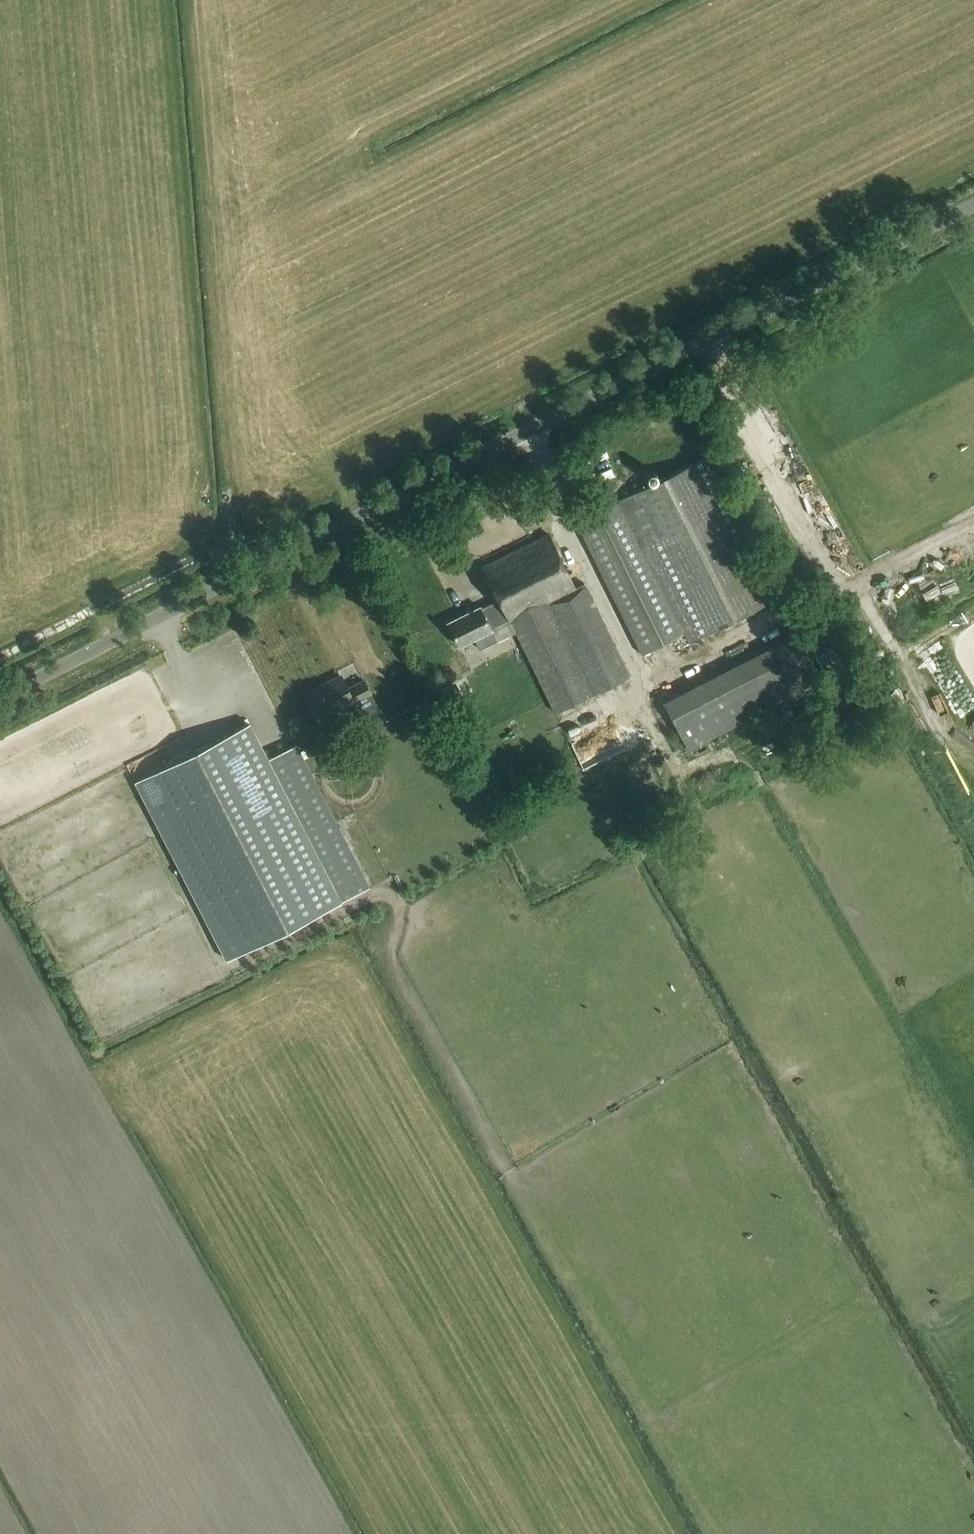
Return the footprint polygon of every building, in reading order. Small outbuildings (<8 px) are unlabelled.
[(642,653),(686,632),(692,644),(781,598),(709,457),(620,502),(619,500),(593,512),(598,522),(581,530),(642,653)] [(557,714),(632,676),(585,583),(577,586),(550,533),(484,566),(501,601),(482,610),(480,607),(449,623),(461,648),(476,641),(481,651),(498,642),(492,630),(509,621),(557,714)] [(791,635),(662,702),(688,752),(817,685),(791,635)] [(382,716),(364,679),(347,688),(340,674),(304,691),(318,719),(354,701),(365,724),(382,716)] [(449,685),(437,692),(444,706),(456,700),(449,685)] [(221,959),(337,902),(368,886),(297,743),(266,758),(247,720),(131,778),(221,959)]
